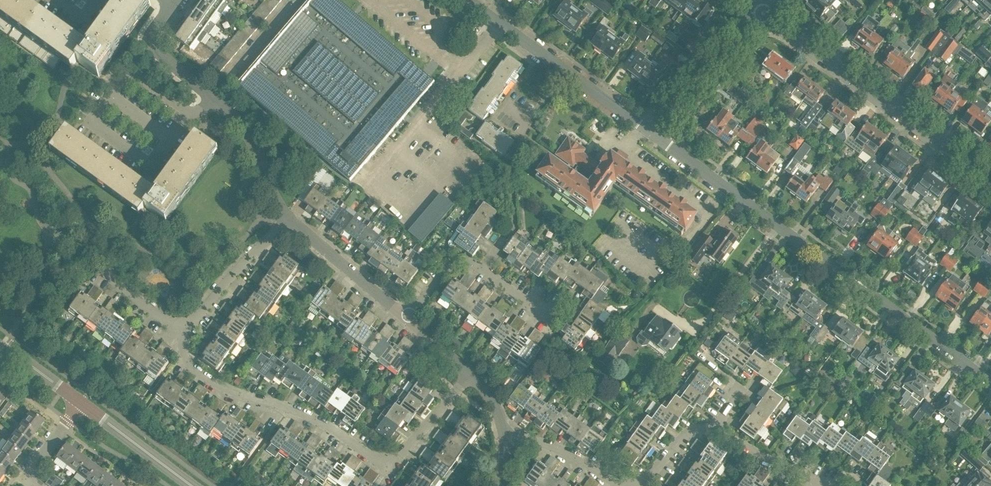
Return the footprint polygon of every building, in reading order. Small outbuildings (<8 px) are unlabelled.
[(31,54),(36,57),(54,71),(61,62),(62,60),(73,68),(77,62),(82,66),(85,68),(97,77),(98,77),(125,40),(150,6),(145,2),(142,0),(126,0),(94,44),(78,37),(75,41),(18,0),(0,0),(0,31),(31,54)] [(203,1),(218,12),(221,14),(228,5),(225,3),(221,0),(204,0),(203,1)] [(337,0),(314,0),(239,88),(350,182),(435,83),(418,69),(423,63),(419,59),(414,65),(337,0)] [(281,2),(278,0),(266,0),(263,3),(273,11),(281,2)] [(607,0),(592,0),(590,3),(603,13),(611,2),(609,0),(608,0),(608,1),(607,0)] [(649,4),(656,9),(656,8),(662,0),(652,0),(649,4)] [(672,19),(677,22),(683,14),(693,0),(677,0),(673,7),(678,11),(672,19)] [(677,22),(681,26),(684,22),(689,26),(692,21),(704,5),(698,0),(697,2),(695,0),(693,0),(683,14),(677,22)] [(826,22),(828,23),(835,15),(834,14),(829,10),(818,0),(809,0),(805,5),(825,23),(826,22)] [(829,10),(834,14),(835,15),(838,12),(832,6),(837,1),(836,0),(818,0),(829,10)] [(945,10),(950,14),(959,4),(959,3),(960,1),(959,0),(953,0),(945,10)] [(968,6),(971,9),(975,12),(981,5),(985,0),(973,0),(968,6)] [(975,12),(979,15),(982,18),(990,9),(990,0),(985,0),(981,5),(975,12)] [(198,4),(194,9),(211,21),(218,12),(203,1),(200,6),(198,4)] [(564,27),(575,12),(577,10),(567,2),(555,18),(559,21),(558,22),(564,27)] [(611,2),(603,13),(608,16),(614,7),(613,5),(614,4),(611,2)] [(915,2),(911,7),(917,12),(921,8),(915,2)] [(265,20),(273,11),(263,3),(256,12),(265,20)] [(689,26),(686,30),(693,35),(694,35),(695,35),(696,34),(698,32),(699,33),(714,12),(704,5),(692,21),(689,26)] [(935,15),(925,6),(921,10),(931,19),(935,15)] [(194,9),(190,15),(192,17),(190,20),(204,30),(204,31),(208,33),(209,34),(216,25),(211,21),(194,9)] [(982,18),(985,21),(990,15),(990,9),(982,18)] [(575,12),(564,27),(570,31),(571,30),(576,33),(587,17),(589,18),(592,14),(586,10),(581,17),(575,12)] [(258,28),(265,20),(256,12),(248,20),(249,21),(258,28)] [(872,57),(883,42),(877,37),(882,30),(885,30),(893,19),(888,15),(880,24),(881,25),(864,48),(868,51),(867,53),(872,57)] [(864,48),(881,25),(880,24),(869,16),(861,26),(864,28),(853,43),(859,47),(860,45),(864,48)] [(931,21),(925,16),(920,22),(926,27),(931,21)] [(601,54),(612,39),(614,37),(616,33),(607,26),(610,22),(605,18),(596,30),(600,34),(592,45),(596,48),(595,49),(601,54)] [(841,20),(849,28),(855,22),(851,18),(846,24),(841,20)] [(184,22),(181,27),(184,29),(184,30),(198,40),(201,42),(208,33),(204,31),(204,30),(190,20),(187,24),(184,22)] [(251,37),(258,28),(249,21),(248,20),(241,29),(251,37)] [(843,36),(849,28),(841,20),(833,28),(838,32),(839,32),(843,36)] [(895,24),(887,36),(893,40),(901,28),(895,24)] [(176,39),(180,42),(190,50),(198,40),(184,30),(184,29),(181,27),(176,34),(179,35),(176,39)] [(641,29),(636,36),(641,40),(647,31),(645,29),(643,27),(641,29)] [(960,28),(952,38),(957,42),(965,32),(960,28)] [(243,46),(251,37),(241,29),(234,38),(243,46)] [(647,31),(641,40),(645,43),(652,34),(650,32),(651,31),(648,29),(647,31)] [(671,39),(674,34),(670,31),(666,36),(671,39)] [(938,31),(925,48),(931,52),(943,36),(938,31)] [(943,36),(931,52),(932,53),(945,63),(951,55),(954,57),(958,52),(961,47),(963,46),(957,42),(946,34),(945,33),(943,36)] [(612,39),(601,54),(607,59),(609,57),(613,60),(629,38),(625,35),(620,41),(614,37),(612,39)] [(236,55),(243,46),(234,38),(226,47),(236,55)] [(680,38),(676,43),(685,50),(689,45),(688,44),(690,42),(685,38),(683,41),(680,38)] [(911,49),(897,39),(891,47),(890,45),(884,53),(890,57),(884,65),(889,69),(891,67),(895,70),(911,49)] [(903,79),(914,64),(908,60),(913,52),(921,42),(918,39),(911,49),(895,70),(898,73),(897,75),(903,79)] [(677,59),(680,55),(674,50),(675,48),(668,43),(663,49),(677,59)] [(228,63),(236,55),(226,47),(219,55),(228,63)] [(961,47),(958,52),(966,57),(969,53),(961,47)] [(975,54),(986,63),(986,64),(990,58),(990,55),(982,47),(975,54)] [(649,67),(653,62),(642,54),(629,72),(633,75),(632,76),(638,81),(649,67)] [(218,75),(228,63),(219,55),(209,67),(218,75)] [(773,76),(783,63),(773,55),(763,69),(773,76)] [(497,70),(510,79),(515,73),(518,75),(523,67),(509,57),(504,64),(502,63),(497,70)] [(649,67),(638,81),(645,86),(646,84),(650,87),(661,72),(663,73),(668,66),(662,62),(659,66),(653,62),(649,67)] [(783,84),(793,70),(783,63),(773,76),(778,80),(783,84)] [(506,86),(510,79),(497,70),(492,77),(493,78),(489,84),(503,95),(508,88),(506,86)] [(935,74),(929,70),(926,73),(924,72),(913,87),(922,93),(933,78),(932,78),(935,74)] [(983,83),(990,89),(990,87),(990,73),(983,83)] [(939,103),(943,105),(958,85),(958,84),(945,75),(939,84),(942,86),(932,101),(938,105),(939,103)] [(785,95),(784,95),(790,99),(792,96),(802,103),(803,101),(815,86),(805,79),(799,87),(796,84),(794,83),(785,95)] [(478,97),(491,107),(495,100),(498,102),(503,95),(489,84),(484,91),(483,90),(478,97)] [(958,85),(943,105),(946,108),(945,110),(951,115),(955,110),(959,113),(972,95),(961,87),(958,85)] [(735,99),(743,105),(748,98),(743,94),(740,92),(732,86),(727,93),(735,99)] [(812,108),(800,125),(802,126),(807,129),(809,126),(810,125),(815,118),(821,110),(822,109),(823,108),(817,104),(817,103),(825,93),(815,86),(803,101),(812,108)] [(743,94),(748,98),(753,101),(757,96),(744,87),(740,92),(743,94)] [(972,108),(962,122),(968,127),(969,125),(972,127),(987,107),(989,105),(977,96),(974,100),(970,106),(972,108)] [(486,113),(491,107),(478,97),(472,104),(474,105),(469,112),(483,122),(489,115),(486,113)] [(972,127),(976,130),(975,132),(979,135),(981,136),(990,123),(990,121),(986,117),(989,112),(990,109),(990,101),(989,105),(987,107),(972,127)] [(826,114),(819,124),(820,125),(830,132),(833,127),(846,109),(836,102),(828,113),(827,112),(826,114)] [(846,109),(833,127),(839,131),(836,135),(836,138),(837,138),(840,140),(844,144),(849,137),(853,132),(855,129),(850,124),(856,116),(846,109)] [(815,118),(810,125),(817,130),(820,125),(819,124),(826,114),(821,110),(815,118)] [(718,139),(733,118),(723,111),(716,120),(715,119),(707,131),(718,139)] [(745,143),(759,125),(761,121),(756,117),(745,131),(743,129),(740,132),(736,129),(739,126),(732,121),(734,119),(733,118),(718,139),(729,147),(737,137),(745,143)] [(540,125),(545,128),(549,122),(545,119),(540,125)] [(489,148),(499,135),(492,131),(494,128),(486,123),(476,137),(483,142),(482,143),(489,148)] [(849,137),(844,144),(860,155),(862,152),(864,150),(866,147),(867,146),(869,143),(877,132),(867,124),(860,135),(859,135),(855,132),(850,138),(849,137)] [(542,135),(545,129),(539,125),(536,130),(542,135)] [(759,125),(745,143),(754,149),(746,160),(757,167),(770,149),(757,139),(758,137),(765,129),(759,125)] [(807,129),(802,126),(796,133),(801,137),(807,129)] [(66,131),(52,150),(77,168),(96,182),(101,186),(109,191),(117,197),(129,205),(140,214),(145,208),(148,210),(151,212),(160,219),(166,223),(178,206),(181,201),(200,175),(217,151),(209,146),(199,138),(198,138),(198,139),(165,184),(162,189),(148,179),(143,187),(81,142),(66,131)] [(864,150),(862,152),(871,158),(874,155),(875,156),(877,153),(877,152),(887,139),(877,132),(869,143),(867,146),(866,147),(864,150)] [(499,135),(489,148),(496,154),(497,152),(504,157),(514,143),(507,137),(505,140),(499,135)] [(789,145),(797,150),(804,141),(797,135),(789,145)] [(538,175),(536,179),(542,184),(544,182),(556,191),(555,192),(570,204),(572,202),(584,210),(582,212),(590,217),(592,214),(594,215),(614,187),(621,192),(622,190),(627,194),(626,196),(634,202),(636,200),(648,209),(647,211),(662,222),(663,220),(676,229),(675,231),(681,235),(684,232),(685,233),(697,216),(686,209),(687,207),(681,202),(680,204),(665,194),(667,192),(660,187),(659,189),(645,179),(646,177),(639,173),(638,174),(623,164),(626,159),(619,154),(616,158),(611,155),(608,160),(606,159),(602,165),(603,166),(602,168),(583,154),(585,151),(568,139),(556,155),(573,167),(576,164),(595,178),(589,186),(549,158),(538,175)] [(793,159),(784,171),(790,175),(799,163),(800,164),(811,149),(804,144),(793,159)] [(767,175),(778,160),(780,156),(770,149),(757,167),(767,175)] [(892,174),(907,154),(902,150),(901,152),(896,149),(891,155),(886,162),(887,162),(883,167),(878,163),(875,167),(871,172),(876,176),(879,172),(889,178),(891,176),(892,174)] [(907,154),(892,174),(902,181),(906,176),(906,177),(911,170),(916,163),(911,159),(912,158),(909,155),(907,154)] [(871,158),(863,170),(869,174),(870,172),(877,163),(880,160),(875,156),(874,155),(871,158)] [(796,196),(805,185),(809,178),(798,170),(793,176),(794,178),(786,189),(796,196)] [(894,206),(910,217),(921,202),(939,178),(930,171),(919,186),(912,196),(910,194),(905,191),(901,196),(894,206)] [(809,178),(796,196),(807,204),(819,187),(826,192),(833,182),(826,177),(825,179),(819,175),(817,178),(812,175),(809,178)] [(921,202),(910,217),(915,222),(927,229),(937,215),(931,210),(936,203),(938,205),(949,189),(947,188),(949,186),(939,178),(921,202)] [(907,188),(900,183),(888,201),(889,202),(893,205),(894,206),(901,196),(905,191),(907,188)] [(315,217),(328,199),(320,193),(323,189),(317,185),(304,203),(309,206),(306,211),(315,217)] [(832,197),(828,202),(831,204),(840,193),(837,191),(834,189),(833,188),(829,194),(832,197)] [(422,243),(426,238),(454,206),(441,195),(409,232),(422,243)] [(959,220),(972,203),(962,196),(952,210),(956,213),(953,216),(952,216),(948,222),(954,226),(959,220)] [(366,202),(372,206),(375,202),(369,198),(366,202)] [(331,222),(344,204),(339,201),(336,205),(328,199),(315,217),(324,224),(327,219),(331,222)] [(474,217),(493,230),(499,221),(495,218),(498,213),(480,200),(476,206),(480,209),(474,217)] [(839,202),(826,219),(828,219),(827,222),(831,224),(833,223),(838,227),(854,204),(849,200),(845,206),(839,202)] [(884,208),(877,218),(881,222),(888,213),(893,205),(889,202),(884,208)] [(972,203),(959,220),(965,225),(967,222),(971,224),(982,210),(972,203)] [(358,214),(350,208),(344,204),(331,222),(336,226),(332,230),(341,236),(354,218),(358,214)] [(854,204),(838,227),(842,230),(842,232),(845,235),(847,234),(849,235),(857,224),(859,225),(861,226),(862,224),(865,220),(855,213),(859,207),(854,204)] [(884,208),(879,204),(872,214),(877,218),(884,208)] [(354,218),(341,236),(350,243),(354,239),(358,242),(371,224),(358,214),(354,218)] [(474,217),(472,215),(465,224),(463,222),(459,227),(475,238),(478,240),(481,236),(486,240),(493,230),(474,217)] [(935,220),(927,230),(927,231),(932,235),(940,224),(935,220)] [(962,254),(976,264),(977,264),(980,259),(987,250),(990,244),(990,225),(990,226),(984,221),(972,238),(968,243),(968,244),(969,245),(962,254)] [(368,256),(381,237),(373,232),(376,227),(371,224),(358,242),(362,245),(359,249),(368,256)] [(877,253),(892,233),(881,224),(875,231),(878,233),(868,246),(877,253)] [(907,238),(907,239),(911,243),(915,238),(918,233),(923,227),(918,224),(914,230),(908,238),(907,238)] [(475,245),(478,240),(475,238),(459,227),(448,242),(449,247),(453,250),(456,245),(473,257),(479,248),(475,245)] [(915,238),(911,243),(915,246),(921,238),(923,236),(923,237),(927,231),(927,230),(923,227),(918,233),(915,238)] [(700,245),(690,259),(698,265),(706,254),(710,257),(720,264),(737,240),(735,238),(736,236),(732,234),(731,235),(724,230),(719,238),(717,240),(715,243),(714,242),(706,236),(700,245)] [(505,260),(514,266),(527,248),(529,245),(531,243),(523,237),(517,233),(503,252),(508,255),(505,260)] [(886,260),(900,240),(901,239),(892,233),(888,239),(877,253),(886,260)] [(378,271),(392,252),(395,248),(381,237),(368,256),(373,259),(369,264),(378,271)] [(961,237),(953,248),(959,251),(958,252),(959,253),(967,242),(961,237)] [(976,264),(990,275),(990,244),(987,250),(980,259),(977,264),(976,264)] [(419,255),(424,249),(417,245),(413,250),(408,257),(395,276),(399,279),(396,283),(405,290),(419,272),(410,266),(413,261),(411,260),(416,253),(419,255)] [(526,268),(531,271),(544,253),(539,250),(538,251),(529,245),(527,248),(514,266),(523,273),(526,268)] [(404,255),(403,254),(395,248),(392,252),(378,271),(388,277),(391,273),(395,276),(408,257),(413,250),(411,249),(409,252),(408,250),(404,255)] [(910,280),(927,257),(922,253),(923,251),(919,248),(902,272),(906,274),(905,276),(910,280)] [(543,274),(547,277),(561,259),(547,249),(544,253),(531,271),(540,278),(543,274)] [(948,253),(939,265),(945,269),(953,257),(957,252),(952,249),(948,254),(948,253)] [(266,256),(296,278),(303,269),(284,255),(281,260),(269,252),(266,256)] [(289,287),(296,278),(266,256),(263,261),(274,269),(271,273),(289,287)] [(927,257),(910,280),(914,283),(916,282),(920,285),(937,263),(933,260),(932,260),(927,257)] [(953,257),(945,269),(950,273),(958,261),(953,257)] [(564,282),(577,264),(573,260),(569,265),(561,259),(547,277),(557,283),(560,279),(564,282)] [(686,271),(690,266),(684,261),(680,266),(686,271)] [(581,287),(594,269),(589,265),(586,270),(577,264),(564,282),(573,289),(576,284),(581,287)] [(764,284),(757,293),(763,298),(765,295),(781,273),(777,270),(776,269),(773,266),(772,267),(771,266),(760,281),(764,284)] [(592,301),(598,306),(601,302),(603,302),(608,295),(601,290),(609,278),(596,269),(595,270),(594,269),(581,287),(585,290),(582,295),(586,299),(587,298),(592,301)] [(289,287),(271,273),(268,278),(256,270),(253,274),(283,295),(289,287)] [(441,299),(439,303),(447,309),(450,306),(471,276),(467,273),(459,284),(455,281),(441,299)] [(765,295),(763,298),(768,301),(771,296),(778,301),(782,295),(785,291),(783,290),(790,280),(789,278),(786,276),(785,276),(781,273),(765,295)] [(277,304),(283,295),(253,274),(250,279),(261,287),(258,291),(277,304)] [(952,274),(936,297),(946,303),(962,281),(952,274)] [(471,276),(450,306),(459,312),(472,293),(468,290),(476,279),(471,276)] [(753,276),(746,285),(757,293),(764,284),(760,281),(753,276)] [(311,306),(308,311),(317,317),(320,313),(341,284),(337,281),(329,292),(324,288),(320,294),(313,304),(311,306)] [(947,304),(945,306),(952,311),(953,309),(955,310),(971,288),(962,281),(946,303),(947,304)] [(985,285),(981,282),(980,281),(974,290),(979,294),(985,285)] [(341,284),(320,313),(329,319),(342,301),(338,298),(346,287),(341,284)] [(990,288),(986,285),(985,285),(979,294),(983,297),(990,288)] [(78,319),(99,289),(95,286),(87,297),(82,293),(69,312),(78,319)] [(472,293),(459,312),(468,318),(489,289),(484,286),(477,297),(472,293)] [(277,304),(258,291),(255,296),(243,287),(240,292),(270,313),(277,304)] [(87,325),(101,306),(96,303),(104,292),(99,289),(78,319),(87,325)] [(468,318),(465,322),(474,329),(477,325),(490,306),(486,303),(494,292),(489,289),(468,318)] [(778,301),(775,304),(780,308),(782,306),(783,307),(791,295),(785,291),(782,295),(778,301)] [(263,323),(270,313),(240,292),(237,296),(248,305),(245,309),(259,319),(263,323)] [(791,295),(783,307),(788,311),(789,309),(803,319),(816,300),(816,299),(815,297),(812,295),(810,295),(806,292),(799,301),(791,295)] [(342,301),(329,319),(338,326),(359,297),(355,294),(347,305),(342,301)] [(359,297),(338,326),(347,332),(357,319),(358,319),(361,315),(356,311),(364,300),(359,297)] [(490,306),(477,325),(486,331),(507,302),(502,298),(494,309),(490,306)] [(604,311),(598,306),(592,301),(587,298),(586,299),(580,307),(584,310),(581,314),(600,328),(603,323),(604,324),(610,315),(604,311)] [(117,302),(115,300),(113,299),(105,309),(101,306),(87,325),(96,331),(117,302)] [(816,300),(803,319),(814,327),(815,328),(810,336),(815,340),(825,327),(817,321),(822,314),(827,307),(822,304),(822,302),(819,300),(817,300),(816,300)] [(970,323),(975,326),(974,328),(977,329),(978,329),(979,329),(990,313),(990,302),(987,300),(985,303),(985,302),(970,323)] [(114,316),(122,305),(117,302),(96,331),(105,338),(118,319),(114,316)] [(245,309),(241,305),(237,310),(227,302),(224,307),(253,327),(259,319),(245,309)] [(507,302),(486,331),(495,338),(505,324),(508,320),(503,316),(511,305),(507,302)] [(246,336),(253,327),(224,307),(220,311),(231,319),(228,323),(246,336)] [(114,344),(135,315),(131,311),(123,322),(118,319),(105,338),(114,344)] [(347,332),(343,337),(353,344),(374,314),(370,311),(362,322),(358,319),(357,319),(347,332)] [(979,329),(980,330),(980,332),(982,333),(984,333),(988,336),(990,333),(990,313),(979,329)] [(374,314),(353,344),(362,350),(375,332),(371,329),(379,318),(374,314)] [(600,328),(581,314),(578,319),(574,316),(567,324),(586,338),(585,338),(589,341),(596,333),(600,328)] [(132,329),(140,318),(135,315),(114,344),(123,350),(123,351),(133,337),(134,337),(137,333),(132,329)] [(495,338),(492,343),(500,349),(522,319),(517,316),(509,327),(505,324),(495,338)] [(665,321),(658,316),(645,334),(642,332),(637,339),(638,343),(643,347),(648,346),(651,341),(666,353),(670,348),(672,349),(682,336),(680,334),(681,333),(665,321)] [(299,322),(295,319),(289,327),(293,331),(299,322)] [(500,349),(497,354),(506,360),(509,355),(523,337),(518,333),(526,323),(522,319),(500,349)] [(842,319),(832,333),(842,340),(852,326),(851,324),(849,322),(847,322),(842,319)] [(246,336),(228,323),(224,328),(214,320),(210,324),(239,345),(246,336)] [(233,354),(239,345),(210,324),(207,329),(218,337),(215,341),(233,354)] [(375,332),(362,350),(371,356),(392,327),(388,324),(380,335),(375,332)] [(580,346),(585,338),(586,338),(567,324),(561,333),(565,337),(562,342),(580,355),(584,349),(580,346)] [(852,326),(842,340),(852,348),(863,334),(858,331),(858,329),(855,327),(853,327),(852,326)] [(392,327),(371,356),(379,363),(393,344),(389,342),(397,331),(392,327)] [(825,327),(815,340),(818,343),(820,344),(829,330),(825,327)] [(129,362),(150,332),(146,329),(138,340),(134,337),(133,337),(123,351),(123,350),(119,355),(120,355),(116,360),(125,366),(129,361),(129,362)] [(523,337),(509,355),(518,362),(540,332),(535,329),(527,340),(523,337)] [(138,368),(151,349),(147,347),(155,335),(150,332),(129,362),(138,368)] [(540,332),(518,362),(528,369),(542,350),(536,346),(544,336),(540,332)] [(615,337),(614,337),(597,360),(607,367),(616,355),(619,357),(627,346),(626,346),(630,341),(618,333),(615,337)] [(725,366),(738,348),(738,347),(741,343),(728,334),(715,352),(720,355),(717,360),(725,366)] [(393,344),(379,363),(389,369),(410,340),(405,337),(398,348),(393,344)] [(233,354),(215,341),(212,345),(201,338),(198,342),(227,363),(233,354)] [(410,340),(389,369),(398,376),(404,368),(408,362),(411,358),(407,355),(415,344),(410,340)] [(815,340),(810,347),(813,350),(818,343),(815,340)] [(147,374),(168,345),(164,342),(156,353),(151,349),(138,368),(147,374)] [(219,373),(227,363),(198,342),(194,347),(205,355),(201,360),(219,373)] [(743,370),(755,353),(741,343),(738,347),(738,348),(725,366),(735,373),(738,369),(742,372),(743,370)] [(168,345),(147,374),(156,381),(169,363),(165,359),(173,348),(168,345)] [(867,349),(859,361),(864,365),(871,370),(870,370),(869,372),(873,375),(873,374),(889,353),(885,350),(885,348),(882,346),(880,346),(879,345),(876,350),(873,354),(867,349)] [(743,370),(742,372),(751,378),(754,374),(759,377),(772,359),(759,349),(755,353),(743,370)] [(851,356),(856,360),(861,353),(856,349),(851,356)] [(278,380),(283,383),(296,365),(290,361),(291,359),(283,353),(278,359),(279,360),(266,378),(275,385),(278,380)] [(889,353),(873,374),(885,383),(892,375),(889,373),(899,360),(898,359),(898,357),(895,355),(893,356),(889,353)] [(262,375),(266,378),(279,360),(278,359),(274,356),(271,361),(262,354),(249,373),(258,380),(262,375)] [(476,360),(468,356),(466,358),(466,359),(474,364),(476,360)] [(777,362),(772,359),(759,377),(763,380),(760,384),(764,388),(765,387),(769,390),(782,373),(786,368),(777,362)] [(299,389),(312,371),(307,367),(304,371),(296,365),(283,383),(292,390),(295,386),(299,389)] [(583,381),(590,374),(582,367),(576,374),(583,381)] [(691,375),(686,383),(690,386),(708,400),(715,391),(710,388),(714,383),(710,380),(695,370),(695,371),(691,375)] [(309,403),(322,384),(325,380),(312,371),(299,389),(304,392),(300,397),(309,403)] [(165,404),(185,375),(181,372),(174,383),(169,380),(156,398),(165,404)] [(540,377),(547,380),(549,375),(542,372),(540,377)] [(907,376),(901,372),(894,382),(900,387),(907,376)] [(904,399),(900,404),(904,407),(908,401),(925,379),(921,376),(921,374),(918,372),(916,372),(915,372),(905,385),(904,385),(902,388),(906,392),(902,398),(904,399)] [(173,411),(187,392),(183,389),(190,379),(185,375),(165,404),(173,411)] [(837,386),(843,391),(851,379),(845,375),(837,386)] [(408,392),(429,407),(435,398),(431,395),(434,391),(416,377),(412,383),(414,385),(408,392)] [(237,379),(234,383),(238,387),(242,382),(237,379)] [(925,379),(908,401),(912,404),(915,400),(920,404),(924,399),(924,400),(934,386),(934,385),(933,384),(930,381),(929,382),(925,379)] [(326,408),(339,390),(325,380),(322,384),(309,403),(318,410),(322,405),(326,408)] [(524,382),(507,404),(517,411),(520,407),(524,410),(537,392),(524,382)] [(676,397),(694,410),(697,406),(700,408),(701,409),(708,400),(690,386),(686,383),(680,391),(676,396),(676,397)] [(183,417),(203,388),(199,385),(192,396),(187,392),(173,411),(183,417)] [(759,404),(777,417),(787,404),(769,390),(765,387),(764,388),(758,397),(762,400),(759,404)] [(191,424),(205,405),(201,402),(208,392),(203,388),(183,417),(191,424)] [(8,396),(0,390),(0,407),(8,396)] [(343,413),(356,395),(351,391),(347,396),(339,390),(326,408),(335,415),(338,410),(343,413)] [(400,399),(396,404),(415,418),(418,413),(419,415),(422,417),(429,407),(408,392),(406,391),(400,399)] [(537,392),(524,410),(529,413),(525,417),(534,424),(547,405),(539,400),(543,395),(537,392)] [(344,421),(353,428),(365,411),(366,410),(358,403),(361,399),(356,395),(343,413),(347,416),(344,421)] [(867,406),(873,411),(881,399),(875,395),(867,406)] [(666,402),(662,407),(680,420),(683,416),(687,419),(694,410),(676,397),(670,405),(666,402)] [(200,430),(221,401),(217,398),(209,408),(205,405),(191,424),(200,430)] [(951,398),(940,412),(949,419),(960,405),(956,402),(956,400),(953,398),(951,398)] [(223,418),(219,415),(226,405),(221,401),(200,430),(210,438),(213,433),(223,418)] [(932,406),(927,402),(926,401),(913,419),(919,423),(925,414),(926,414),(932,406)] [(4,408),(7,410),(12,404),(8,402),(4,408)] [(547,405),(534,424),(543,430),(544,429),(547,426),(551,429),(564,411),(559,407),(557,408),(549,403),(547,405)] [(408,427),(415,418),(396,404),(390,413),(386,410),(383,414),(401,427),(403,424),(408,427)] [(652,412),(648,417),(666,430),(669,426),(673,429),(680,420),(662,407),(658,404),(652,412)] [(752,405),(746,414),(763,427),(769,419),(774,422),(777,417),(759,404),(756,409),(752,405)] [(949,419),(945,425),(955,432),(959,427),(970,412),(969,411),(969,410),(966,407),(964,408),(960,405),(949,419)] [(222,439),(244,410),(239,406),(231,418),(226,414),(223,418),(213,433),(222,439)] [(937,409),(936,408),(932,406),(926,414),(930,418),(937,409)] [(240,424),(248,413),(244,410),(222,439),(231,445),(244,427),(240,424)] [(564,411),(551,429),(560,436),(563,431),(568,434),(581,416),(576,413),(573,417),(564,411)] [(22,422),(36,432),(43,422),(30,412),(22,422)] [(450,416),(479,437),(485,428),(467,415),(464,420),(453,412),(450,416)] [(397,432),(401,427),(383,414),(379,420),(383,423),(377,432),(395,445),(402,435),(397,432)] [(743,426),(740,431),(758,444),(768,430),(763,427),(746,414),(739,423),(743,426)] [(806,422),(797,415),(783,436),(792,443),(796,438),(800,441),(813,423),(815,420),(816,418),(813,415),(809,420),(808,419),(806,422)] [(472,446),(479,437),(450,416),(446,421),(457,429),(454,433),(472,446)] [(581,416),(568,434),(572,438),(569,442),(578,448),(591,430),(583,424),(586,420),(581,416)] [(637,422),(633,428),(652,441),(655,437),(659,440),(666,430),(648,417),(642,425),(637,422)] [(979,418),(973,426),(976,429),(978,430),(981,432),(981,433),(985,428),(988,424),(983,420),(979,418)] [(240,452),(261,423),(257,419),(249,431),(244,427),(231,445),(240,452)] [(816,447),(830,428),(825,424),(823,426),(815,420),(813,423),(800,441),(809,448),(812,443),(816,447)] [(279,453),(301,424),(296,421),(288,431),(284,428),(270,447),(270,446),(267,451),(276,457),(279,453)] [(29,441),(36,432),(22,422),(15,431),(29,441)] [(261,423),(240,452),(249,459),(263,441),(258,437),(266,426),(261,423)] [(830,428),(816,447),(826,453),(829,449),(833,452),(847,433),(846,433),(847,430),(844,428),(842,430),(842,429),(833,423),(832,425),(830,428)] [(297,438),(305,427),(301,424),(279,453),(288,460),(302,441),(297,438)] [(591,430),(578,448),(587,455),(590,451),(595,454),(597,452),(601,446),(608,436),(594,425),(591,430)] [(973,426),(969,430),(974,435),(978,430),(976,429),(973,426)] [(634,436),(628,444),(646,457),(653,448),(649,445),(652,441),(633,428),(630,433),(634,436)] [(963,438),(967,431),(962,428),(956,437),(961,440),(963,438)] [(981,433),(988,439),(990,441),(990,434),(985,428),(981,433)] [(472,446),(454,433),(451,437),(440,429),(437,434),(466,455),(472,446)] [(21,452),(29,441),(15,431),(7,442),(21,452)] [(864,439),(863,439),(858,435),(855,439),(847,433),(833,452),(842,459),(846,454),(850,457),(864,439)] [(297,466),(318,437),(314,434),(307,444),(302,441),(288,460),(297,466)] [(459,464),(466,455),(437,434),(433,438),(444,446),(441,451),(459,464)] [(867,462),(880,444),(866,434),(863,439),(864,439),(850,457),(859,464),(862,459),(867,462)] [(297,466),(294,470),(303,477),(320,454),(316,451),(323,440),(318,437),(297,466)] [(708,448),(697,440),(694,445),(723,466),(730,456),(711,443),(708,448)] [(21,452),(7,442),(0,452),(13,462),(21,452)] [(57,457),(54,462),(63,470),(67,465),(77,452),(67,444),(57,457)] [(618,449),(614,455),(623,461),(632,468),(636,463),(640,466),(646,457),(628,444),(623,452),(618,449)] [(880,444),(867,462),(871,465),(868,470),(872,473),(873,473),(878,476),(886,482),(892,474),(891,468),(886,465),(894,454),(885,448),(880,444)] [(980,456),(988,463),(989,462),(990,464),(990,444),(980,456)] [(694,445),(690,449),(701,457),(698,461),(714,473),(717,475),(719,472),(723,466),(694,445)] [(320,454),(303,477),(312,483),(316,477),(336,449),(332,446),(324,457),(320,454)] [(459,464),(441,451),(438,455),(427,447),(424,451),(453,473),(459,464)] [(336,449),(316,477),(326,484),(328,482),(327,482),(337,467),(333,464),(341,453),(336,449)] [(211,454),(205,450),(202,455),(207,459),(211,454)] [(446,483),(453,473),(424,451),(420,456),(431,464),(428,468),(428,469),(442,479),(441,480),(446,483)] [(13,462),(0,452),(0,467),(6,471),(13,462)] [(78,472),(87,459),(77,452),(67,465),(78,472)] [(358,458),(354,455),(346,466),(341,462),(337,467),(327,482),(328,482),(333,485),(338,485),(358,458)] [(213,456),(209,461),(216,466),(219,463),(220,461),(213,456)] [(520,479),(525,482),(530,485),(536,485),(555,459),(551,457),(544,467),(539,464),(529,477),(525,473),(520,479)] [(359,475),(354,472),(362,461),(358,458),(338,485),(351,485),(359,475)] [(684,458),(681,462),(708,482),(714,473),(698,461),(695,466),(684,458)] [(975,458),(970,463),(971,464),(977,469),(979,471),(982,468),(983,467),(984,466),(975,458)] [(87,480),(97,466),(87,459),(78,472),(87,480)] [(536,485),(550,485),(556,477),(553,474),(560,463),(555,459),(536,485)] [(428,468),(424,465),(420,470),(409,462),(407,466),(434,485),(437,485),(441,480),(442,479),(428,469),(428,468)] [(678,467),(689,475),(686,479),(695,485),(709,485),(711,484),(708,482),(681,462),(678,467)] [(224,472),(227,469),(220,464),(221,464),(219,463),(216,466),(224,472)] [(107,474),(97,466),(87,480),(96,485),(98,485),(107,474)] [(407,466),(403,471),(414,479),(410,483),(414,485),(434,485),(407,466)] [(740,485),(754,485),(765,470),(760,467),(753,478),(748,475),(740,485)] [(376,471),(371,468),(363,479),(359,475),(351,485),(365,485),(376,471)] [(964,479),(970,484),(972,485),(990,485),(987,481),(990,477),(985,472),(985,471),(982,468),(979,471),(977,469),(971,475),(970,474),(966,479),(964,478),(964,479)] [(550,485),(563,485),(573,472),(569,470),(561,480),(556,477),(550,485)] [(762,485),(769,474),(765,470),(754,485),(763,485),(762,485)] [(372,485),(380,474),(376,471),(365,485),(373,485),(372,485)] [(257,472),(253,478),(258,482),(262,477),(262,476),(257,472)] [(563,485),(571,485),(578,476),(573,472),(563,485)] [(886,482),(878,476),(873,473),(872,473),(866,482),(870,485),(891,485),(886,482)] [(58,477),(53,474),(46,484),(49,485),(51,485),(58,477)] [(117,481),(107,474),(98,485),(113,485),(117,481)] [(668,480),(676,485),(695,485),(686,479),(682,483),(672,475),(668,480)] [(51,485),(60,485),(64,482),(58,477),(51,485)] [(267,480),(262,477),(258,482),(263,485),(267,480)]
